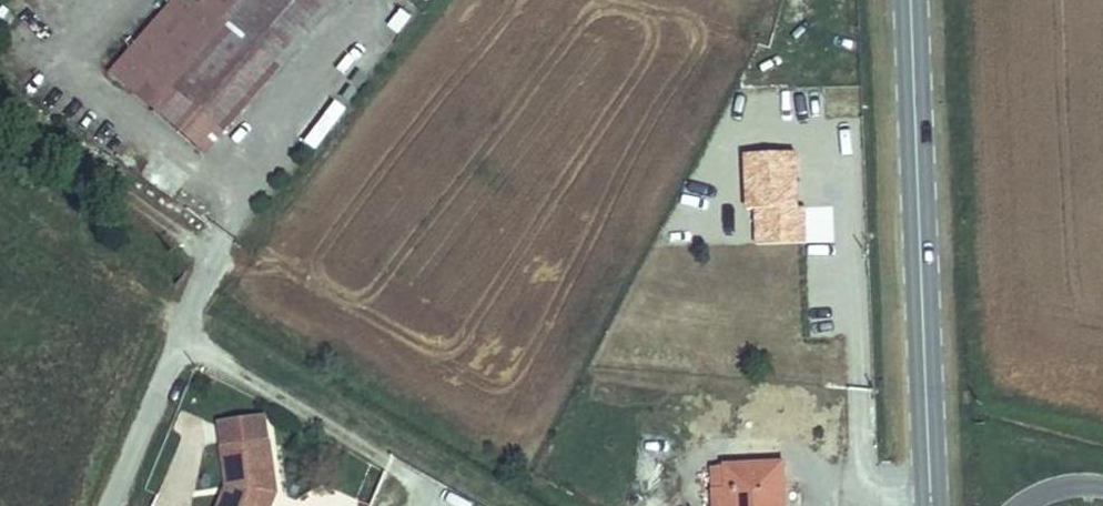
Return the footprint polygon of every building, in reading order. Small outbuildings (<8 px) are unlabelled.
[(275,0),(227,0),(200,31),(182,15),(108,101),(202,183),(219,163),(170,120),(275,0)] [(331,0),(275,0),(170,120),(219,163),(349,16),(331,0)] [(417,7),(408,0),(392,0),(390,3),(409,18),(417,7)] [(377,15),(369,29),(392,43),(400,29),(377,15)] [(314,148),(345,108),(326,93),(295,134),(314,148)] [(278,483),(276,422),(228,423),(230,464),(239,468),(225,503),(223,505),(268,505),(278,483)] [(239,468),(230,464),(215,498),(225,503),(239,468)] [(613,492),(601,485),(589,505),(605,505),(613,492)] [(786,497),(721,496),(721,505),(786,505),(786,497)]
